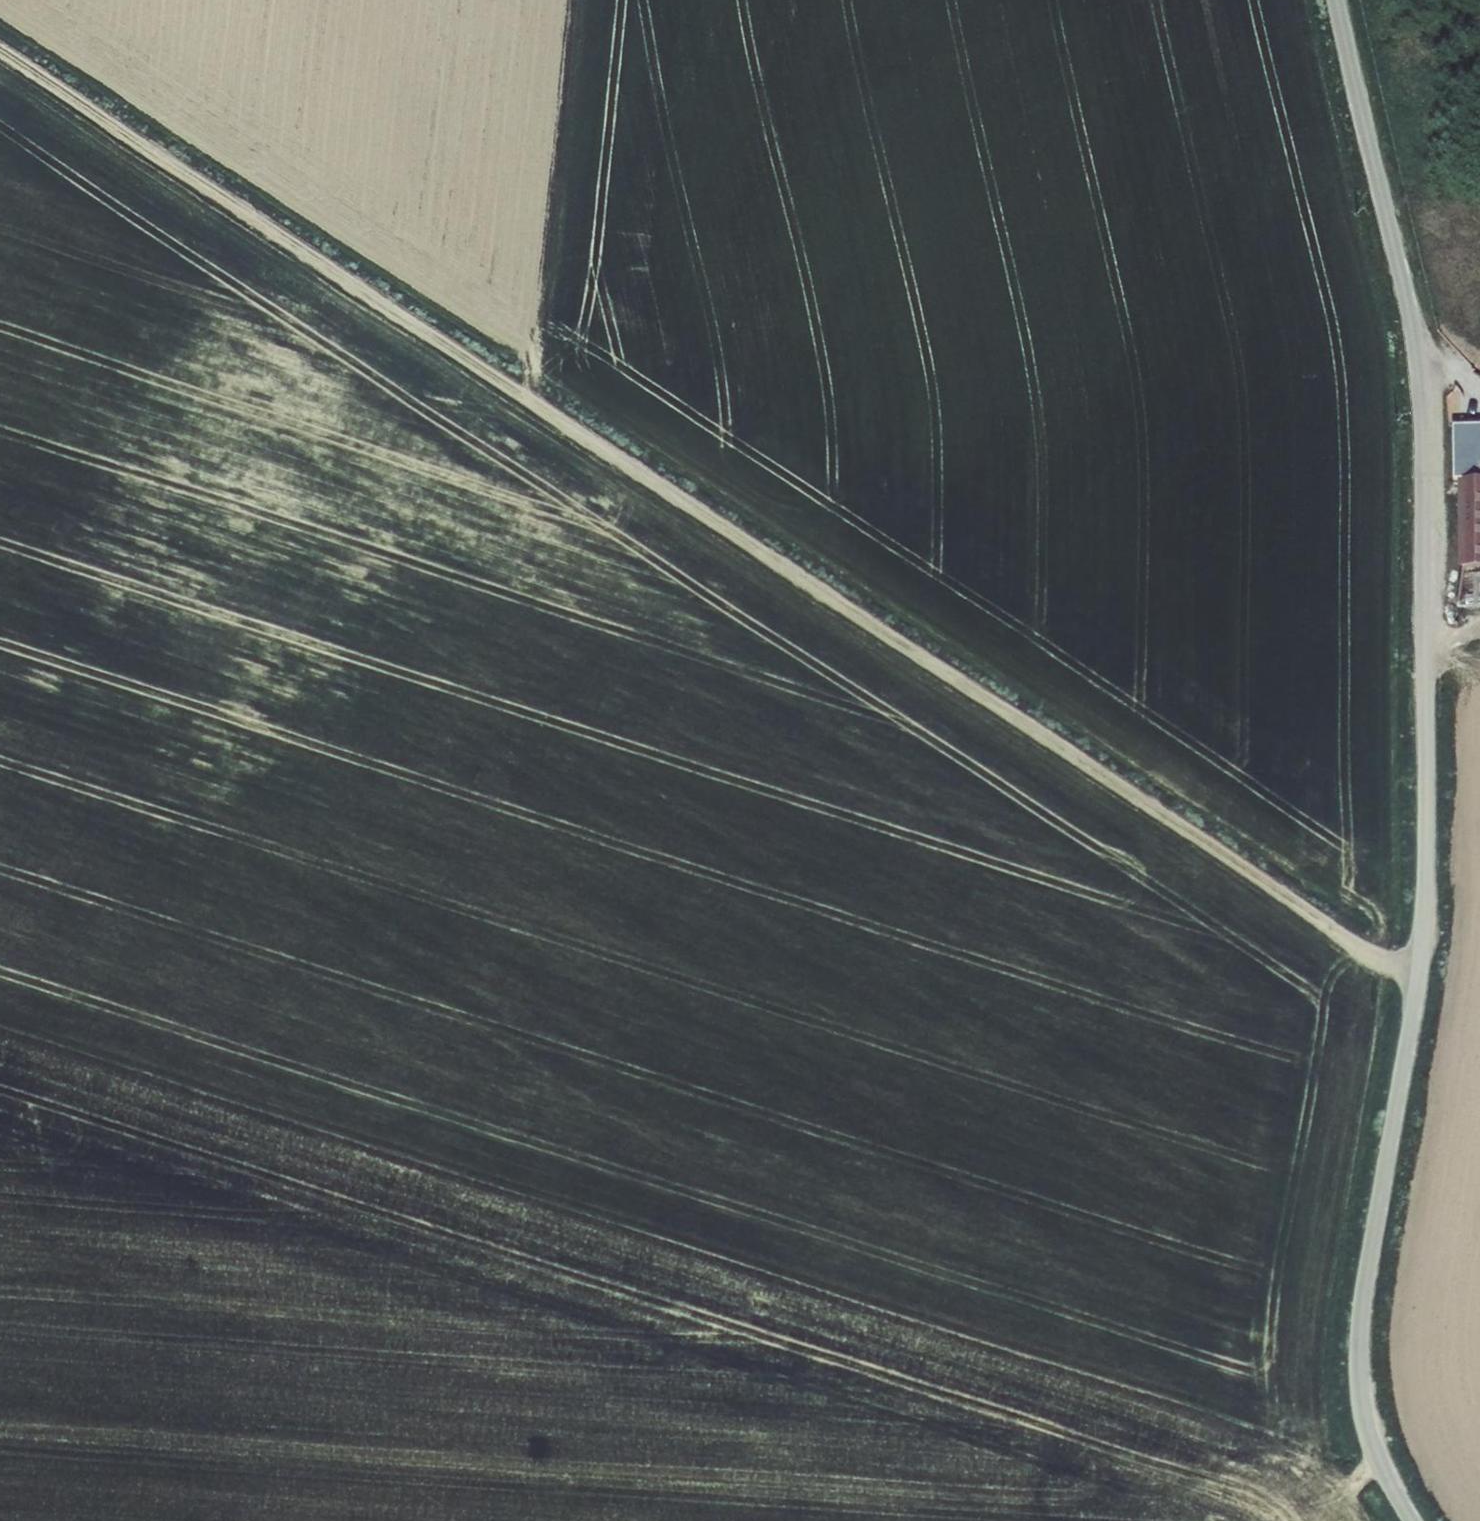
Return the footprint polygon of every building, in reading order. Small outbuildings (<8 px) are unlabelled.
[(1470,514),(1479,514),(1479,461),(1469,462),(1470,514)] [(1472,601),(1479,601),(1479,514),(1470,514),(1472,601)]
